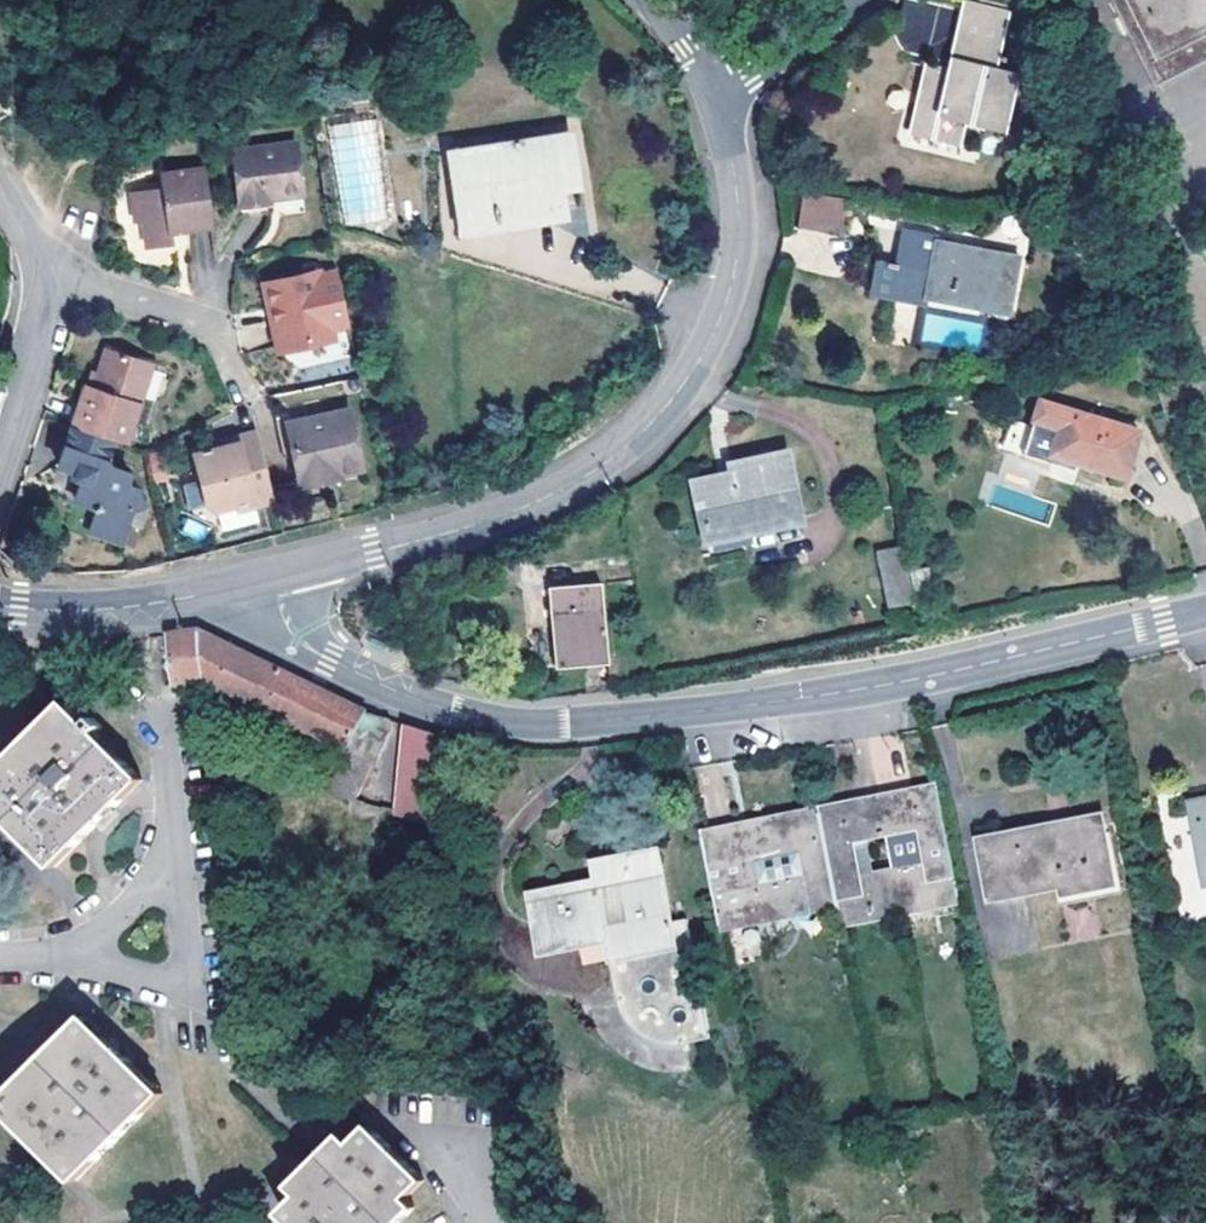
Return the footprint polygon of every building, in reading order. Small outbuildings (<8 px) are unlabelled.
[(1155,84),(1205,57),(1205,0),(1112,0),(1155,84)] [(965,5),(964,9),(949,71),(926,65),(910,127),(956,140),(962,114),(1001,124),(1013,78),(990,72),(1005,15),(965,5)] [(9,114),(0,98),(0,120),(9,114)] [(339,225),(386,221),(377,119),(331,123),(339,225)] [(463,222),(562,209),(559,188),(574,185),(567,135),(453,151),(463,222)] [(296,143),(234,150),(241,208),(271,205),(270,200),(302,196),(296,143)] [(175,242),(173,221),(190,219),(190,224),(216,221),(207,167),(164,174),(166,189),(134,195),(139,219),(145,218),(150,246),(175,242)] [(842,195),(801,188),(794,224),(836,231),(842,195)] [(1075,211),(1073,195),(1056,199),(1058,214),(1075,211)] [(173,221),(175,242),(176,248),(193,245),(190,224),(190,219),(173,221)] [(1006,307),(1016,258),(932,240),(933,234),(900,227),(887,295),(923,302),(926,291),(1006,307)] [(342,264),(323,267),(325,277),(344,274),(342,264)] [(271,277),(276,304),(285,302),(292,338),(337,329),(333,308),(351,305),(344,274),(325,277),(323,267),(271,277)] [(282,339),(292,338),(285,302),(276,304),(282,339)] [(355,326),(351,305),(333,308),(337,329),(355,326)] [(922,316),(922,346),(981,347),(982,318),(922,316)] [(109,443),(121,447),(147,365),(102,350),(94,375),(89,389),(80,386),(66,428),(66,430),(109,443)] [(89,389),(94,375),(85,372),(80,386),(89,389)] [(289,422),(333,412),(331,397),(275,408),(294,499),(332,493),(331,485),(364,479),(362,468),(339,473),(339,469),(329,471),(330,478),(302,484),(289,422)] [(1122,477),(1138,430),(1040,399),(1024,445),(1122,477)] [(351,409),(333,412),(289,422),(302,484),(330,478),(329,471),(339,469),(339,473),(362,468),(351,409)] [(273,501),(255,429),(235,433),(237,440),(214,446),(191,451),(204,502),(213,509),(217,522),(255,514),(253,506),(273,501)] [(66,430),(54,467),(75,474),(78,481),(72,501),(91,507),(94,513),(88,533),(116,542),(126,510),(137,504),(132,491),(122,488),(125,475),(108,469),(104,462),(109,445),(109,443),(66,430)] [(237,440),(235,433),(212,439),(214,446),(237,440)] [(705,536),(798,516),(786,455),(728,466),(729,474),(694,481),(705,536)] [(75,474),(54,467),(45,492),(72,501),(78,481),(75,474)] [(91,507),(72,501),(64,525),(88,533),(94,513),(91,507)] [(914,600),(902,545),(876,550),(889,606),(914,600)] [(600,583),(548,586),(554,667),(607,663),(600,583)] [(938,624),(934,606),(919,609),(923,626),(938,624)] [(359,724),(366,712),(259,659),(201,630),(172,633),(177,684),(206,681),(346,749),(359,724)] [(97,734),(104,727),(102,725),(107,719),(102,713),(96,718),(93,715),(85,722),(66,702),(0,768),(0,808),(55,864),(107,813),(141,780),(97,734)] [(383,733),(387,719),(366,712),(359,724),(383,733)] [(452,822),(434,735),(407,726),(396,818),(452,822)] [(823,815),(938,791),(937,782),(821,805),(823,815)] [(843,921),(959,898),(938,791),(823,815),(839,901),(841,910),(843,921)] [(1195,799),(1205,857),(1205,797),(1195,799)] [(706,838),(823,815),(821,805),(704,828),(706,838)] [(823,815),(706,838),(723,924),(839,901),(823,815)] [(1102,816),(982,840),(992,896),(1062,883),(1064,895),(1115,886),(1102,816)] [(580,944),(607,938),(673,925),(660,854),(622,862),(626,882),(608,885),(534,900),(544,951),(580,944)] [(626,882),(622,862),(605,866),(608,885),(626,882)] [(843,921),(844,928),(960,905),(959,898),(843,921)] [(725,933),(841,910),(839,901),(723,924),(725,933)] [(690,922),(673,925),(678,950),(612,964),(620,1001),(622,1011),(624,1020),(626,1029),(631,1035),(636,1040),(643,1046),(649,1051),(657,1053),(667,1054),(677,1053),(693,1051),(691,1043),(712,1039),(690,922)] [(678,950),(673,925),(607,938),(612,964),(678,950)] [(612,964),(607,938),(580,944),(583,958),(612,964)] [(118,1046),(86,1014),(0,1100),(77,1177),(162,1090),(118,1046)] [(371,1126),(353,1143),(343,1134),(325,1152),(293,1185),(301,1195),(285,1212),(295,1222),(400,1222),(416,1207),(407,1197),(423,1180),(371,1126)]
